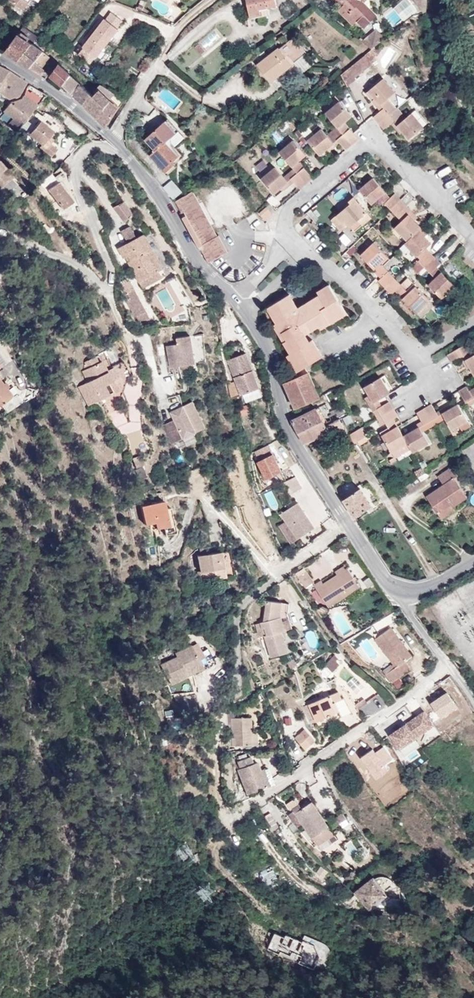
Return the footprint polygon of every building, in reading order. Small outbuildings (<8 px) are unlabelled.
[(23,10),(30,0),(9,0),(23,10)] [(250,16),(261,14),(260,9),(277,5),(276,0),(247,0),(250,16)] [(344,4),(342,7),(339,4),(336,7),(353,25),(357,21),(364,28),(377,15),(371,8),(370,0),(340,0),(344,4)] [(427,0),(413,0),(423,12),(427,10),(427,0)] [(118,29),(105,19),(94,33),(107,43),(118,29)] [(38,36),(23,27),(19,33),(32,43),(38,36)] [(385,38),(376,29),(362,41),(372,49),(385,38)] [(19,61),(32,43),(19,33),(5,51),(19,61)] [(96,57),(107,43),(94,33),(83,47),(96,57)] [(295,37),(258,65),(270,82),(307,53),(295,37)] [(50,58),(43,52),(43,51),(32,43),(19,61),(41,76),(45,71),(42,68),(50,58)] [(195,47),(201,55),(205,52),(199,44),(195,47)] [(354,78),(376,60),(374,57),(377,55),(372,49),(341,74),(347,86),(356,79),(354,78)] [(71,75),(59,64),(50,75),(62,86),(71,75)] [(8,72),(0,67),(0,86),(8,72)] [(8,72),(0,86),(0,94),(8,99),(16,98),(19,96),(26,83),(8,72)] [(94,96),(71,75),(62,86),(69,92),(86,107),(94,96)] [(396,92),(384,78),(366,94),(372,101),(375,99),(384,108),(381,111),(374,117),(379,123),(394,111),(396,109),(387,99),(396,92)] [(42,101),(46,95),(29,85),(21,98),(10,102),(4,110),(14,118),(8,125),(19,132),(38,106),(42,101)] [(115,94),(102,87),(99,90),(109,100),(115,94)] [(109,100),(99,90),(94,96),(86,107),(98,119),(109,100)] [(123,102),(115,94),(109,100),(119,108),(123,102)] [(384,108),(375,99),(372,101),(381,111),(384,108)] [(106,127),(119,108),(109,100),(98,119),(106,127)] [(47,105),(42,101),(38,106),(44,110),(47,105)] [(352,116),(340,101),(325,113),(337,127),(338,128),(345,122),(352,116)] [(402,121),(394,111),(379,123),(385,130),(392,124),(395,122),(403,132),(409,139),(424,127),(412,113),(402,121)] [(168,119),(146,139),(156,150),(150,155),(166,172),(176,164),(174,162),(182,154),(174,145),(184,136),(168,119)] [(53,132),(39,121),(28,135),(43,146),(41,148),(52,156),(58,149),(46,140),(53,132)] [(321,129),(315,122),(301,133),(307,141),(321,129)] [(350,129),(345,122),(338,128),(343,134),(350,129)] [(403,132),(395,122),(392,124),(400,134),(403,132)] [(338,128),(337,127),(327,135),(321,129),(307,141),(308,141),(320,156),(328,149),(334,144),(337,146),(340,143),(346,150),(352,145),(343,134),(338,128)] [(359,139),(350,129),(343,134),(352,145),(359,139)] [(301,133),(298,130),(295,133),(305,144),(308,141),(307,141),(301,133)] [(299,161),(306,155),(293,140),(280,152),(292,167),(299,161)] [(330,152),(337,146),(334,144),(328,149),(330,152)] [(298,173),(304,168),(299,161),(292,167),(294,169),(298,173)] [(5,196),(9,193),(3,186),(13,177),(0,162),(0,191),(5,196)] [(276,197),(294,182),(300,189),(306,184),(298,173),(294,169),(284,177),(275,167),(261,179),(276,197)] [(306,184),(313,178),(304,168),(298,173),(306,184)] [(386,193),(373,178),(359,190),(372,204),(386,193)] [(175,197),(183,191),(174,179),(166,185),(175,197)] [(73,203),(74,202),(59,183),(49,190),(64,209),(73,203)] [(217,236),(193,192),(175,201),(182,213),(180,213),(201,251),(202,250),(208,263),(228,253),(219,236),(217,236)] [(401,200),(395,194),(385,203),(391,210),(401,200)] [(367,213),(368,213),(354,197),(349,201),(351,203),(332,220),(341,230),(348,224),(350,228),(358,221),(367,213)] [(415,221),(404,209),(407,206),(401,200),(391,210),(402,221),(395,228),(407,241),(418,230),(421,227),(415,221)] [(123,201),(115,207),(125,221),(134,215),(123,201)] [(68,214),(76,207),(73,203),(64,209),(68,214)] [(418,218),(407,206),(404,209),(415,221),(418,218)] [(267,207),(259,213),(265,220),(272,213),(267,207)] [(362,226),(372,218),(367,213),(358,221),(362,226)] [(137,238),(131,227),(123,231),(129,242),(137,238)] [(427,234),(421,227),(418,230),(424,237),(427,234)] [(424,237),(418,230),(407,241),(405,243),(418,257),(427,249),(432,244),(424,237)] [(119,248),(125,258),(129,255),(132,261),(130,262),(140,281),(159,271),(163,277),(167,275),(144,234),(137,238),(129,242),(119,248)] [(381,263),(388,257),(374,243),(361,255),(375,269),(381,263)] [(420,259),(429,251),(427,249),(418,257),(420,259)] [(425,267),(435,257),(429,251),(420,259),(419,261),(425,267)] [(455,286),(437,267),(441,263),(435,257),(425,267),(436,278),(428,285),(442,299),(443,299),(449,292),(455,286)] [(389,271),(381,263),(375,269),(383,277),(389,271)] [(395,278),(389,271),(383,277),(379,281),(385,287),(395,278)] [(409,293),(401,284),(395,278),(385,287),(392,294),(396,291),(417,313),(430,301),(416,286),(409,293)] [(416,286),(408,278),(401,284),(409,293),(416,286)] [(151,320),(130,281),(123,284),(132,302),(128,304),(137,322),(151,320)] [(290,294),(268,308),(277,323),(274,325),(291,353),(287,355),(298,372),(305,367),(323,356),(313,339),(310,341),(306,335),(320,326),(322,329),(347,313),(329,284),(317,292),(319,295),(298,308),(290,294)] [(454,297),(449,292),(443,299),(447,304),(454,297)] [(434,306),(430,301),(417,313),(422,318),(434,306)] [(179,344),(167,346),(171,368),(195,364),(190,336),(178,338),(179,344)] [(471,357),(464,345),(447,355),(452,362),(460,358),(463,356),(470,369),(473,375),(473,355),(471,357)] [(246,353),(228,360),(242,395),(260,388),(246,353)] [(470,369),(463,356),(460,358),(467,370),(470,369)] [(106,370),(102,361),(99,363),(95,357),(85,362),(82,371),(88,382),(78,387),(88,405),(117,390),(112,381),(106,370)] [(131,376),(123,360),(112,367),(118,378),(120,382),(131,376)] [(118,378),(112,367),(106,370),(112,381),(118,378)] [(309,373),(305,367),(298,372),(300,376),(309,373)] [(320,398),(309,373),(300,376),(285,383),(296,408),(320,398)] [(390,393),(381,377),(364,387),(369,395),(373,403),(378,400),(390,393)] [(0,380),(0,407),(2,405),(8,412),(22,401),(16,393),(13,396),(0,380)] [(469,390),(467,386),(459,391),(468,407),(473,403),(473,398),(473,397),(473,387),(469,390)] [(382,406),(378,400),(373,403),(369,395),(365,398),(373,411),(378,408),(382,406)] [(206,428),(193,401),(170,412),(174,420),(165,424),(172,444),(174,443),(206,428)] [(394,409),(389,402),(382,406),(378,408),(382,416),(394,409)] [(471,426),(458,403),(449,408),(442,412),(446,418),(452,430),(459,426),(462,431),(471,426)] [(436,412),(431,404),(424,408),(431,421),(434,425),(441,421),(436,412)] [(442,412),(449,408),(448,405),(436,412),(441,421),(446,418),(442,412)] [(431,421),(424,408),(417,413),(422,421),(424,425),(431,421)] [(326,425),(317,409),(291,421),(304,443),(329,431),(326,425)] [(394,419),(398,416),(394,409),(382,416),(377,418),(381,426),(386,423),(394,419)] [(347,432),(339,419),(337,420),(326,425),(329,431),(333,438),(347,432)] [(398,426),(394,419),(386,423),(389,428),(390,431),(398,426)] [(422,432),(434,425),(431,421),(424,425),(422,421),(410,428),(411,431),(419,426),(422,432)] [(408,443),(403,435),(398,426),(390,431),(389,428),(381,432),(392,453),(408,443)] [(429,443),(422,432),(419,426),(411,431),(403,435),(408,443),(413,452),(429,443)] [(366,437),(361,428),(349,435),(354,443),(366,437)] [(271,442),(254,451),(267,477),(285,468),(271,442)] [(413,452),(408,443),(392,453),(395,458),(404,454),(405,457),(413,452)] [(139,456),(132,458),(136,469),(143,466),(139,456)] [(444,485),(427,496),(442,519),(455,510),(453,507),(467,497),(454,478),(458,475),(452,467),(438,476),(444,485)] [(371,505),(360,489),(344,500),(355,516),(371,505)] [(141,505),(146,524),(155,522),(156,528),(163,526),(165,535),(175,532),(169,507),(165,508),(163,500),(141,505)] [(298,540),(315,529),(298,503),(281,514),(286,521),(298,540)] [(291,544),(298,540),(286,521),(279,526),(291,544)] [(220,551),(198,556),(203,582),(225,577),(220,551)] [(337,575),(348,568),(346,565),(335,572),(337,575)] [(328,608),(360,587),(348,568),(337,575),(323,584),(321,581),(314,585),(328,608)] [(299,580),(306,589),(314,582),(308,574),(299,580)] [(285,631),(280,614),(282,603),(267,600),(264,622),(261,623),(262,629),(265,628),(267,636),(265,636),(271,658),(288,653),(282,632),(285,631)] [(290,604),(282,603),(280,614),(285,631),(293,629),(288,613),(290,604)] [(318,610),(322,616),(329,611),(321,608),(318,610)] [(267,636),(265,628),(262,629),(261,623),(255,625),(258,633),(256,634),(257,639),(265,636),(267,636)] [(412,656),(391,627),(375,639),(393,664),(396,668),(385,675),(392,683),(411,670),(405,661),(412,656)] [(176,656),(161,664),(172,684),(188,675),(185,670),(200,662),(190,644),(175,653),(176,656)] [(334,655),(325,665),(333,672),(340,664),(336,661),(339,659),(334,655)] [(200,662),(185,670),(188,675),(203,667),(200,662)] [(385,675),(396,668),(393,664),(383,671),(385,675)] [(443,717),(462,706),(451,688),(433,698),(443,717)] [(303,707),(311,724),(340,712),(336,702),(343,699),(339,691),(303,707)] [(198,711),(195,694),(176,697),(179,714),(198,711)] [(355,705),(358,709),(367,703),(364,699),(355,705)] [(424,711),(390,735),(400,749),(434,725),(424,711)] [(231,718),(232,746),(257,745),(257,733),(251,733),(250,717),(231,718)] [(305,729),(295,738),(305,750),(312,744),(310,743),(314,740),(305,729)] [(238,770),(248,795),(271,786),(264,769),(260,770),(257,762),(254,764),(251,756),(237,762),(240,769),(238,770)] [(329,846),(338,841),(311,802),(302,808),(299,804),(293,809),(294,811),(303,824),(319,847),(326,842),(329,846)] [(303,824),(294,811),(288,815),(297,828),(303,824)] [(326,842),(319,847),(322,851),(329,846),(326,842)] [(353,871),(347,878),(352,883),(359,876),(353,871)] [(387,896),(374,880),(357,893),(368,906),(377,905),(387,896)] [(278,928),(268,949),(317,970),(330,943),(308,934),(305,940),(278,928)]
